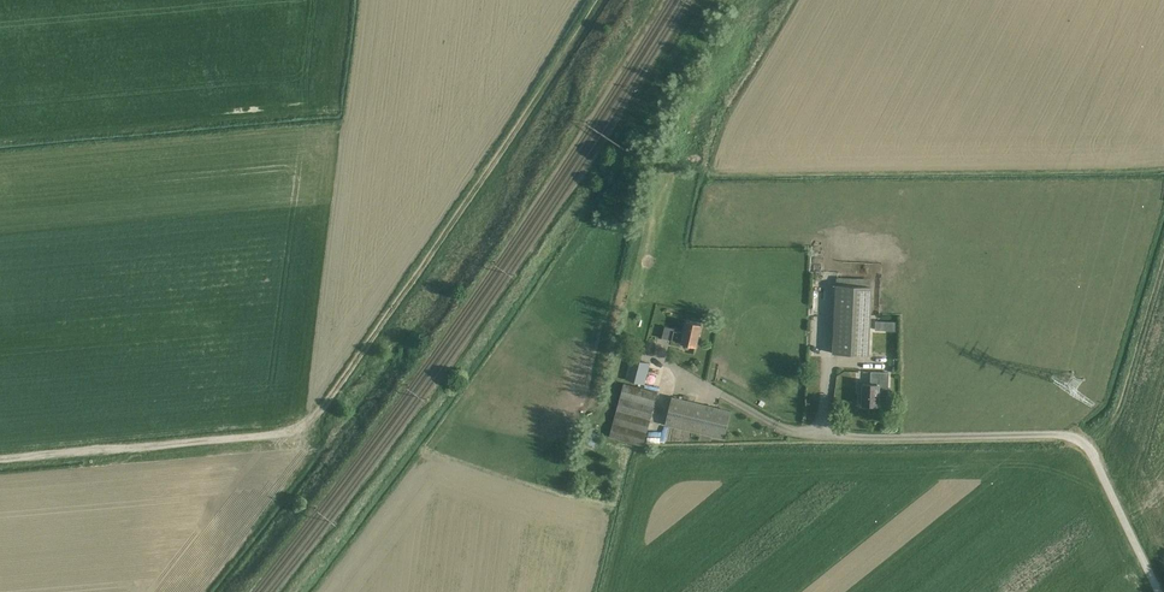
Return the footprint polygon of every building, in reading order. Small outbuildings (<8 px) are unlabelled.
[(872,286),(870,286),(871,279),(839,277),(839,285),(836,285),(834,353),(868,355),(872,286)] [(675,329),(666,327),(664,334),(673,336),(672,340),(682,342),(682,343),(697,346),(702,325),(687,321),(684,332),(675,330),(675,329)] [(634,359),(628,380),(645,384),(650,363),(634,359)] [(889,372),(872,372),(871,384),(863,383),(862,404),(880,405),(880,394),(888,395),(889,372)] [(643,445),(658,392),(624,383),(610,436),(643,445)] [(672,396),(665,425),(724,439),(731,410),(672,396)]
